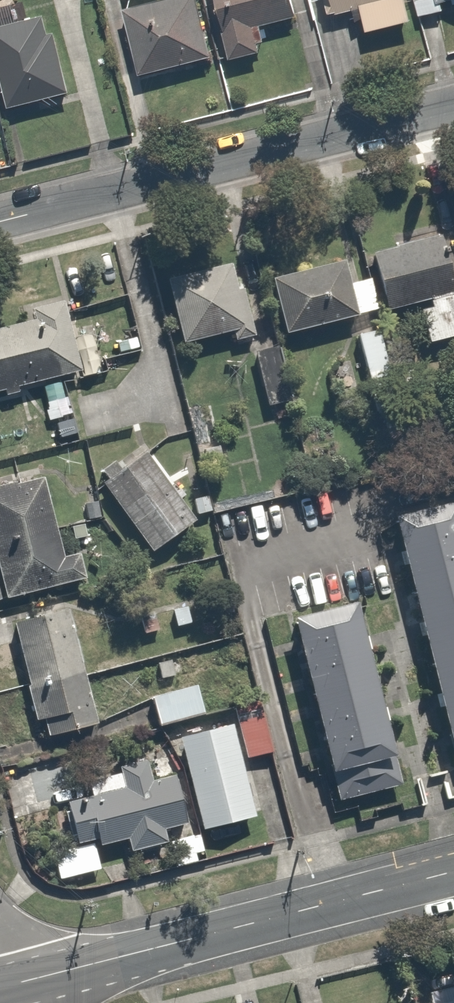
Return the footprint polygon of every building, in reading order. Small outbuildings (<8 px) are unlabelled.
[(126,2),(140,75),(216,60),(204,0),(133,0),(126,2)] [(226,55),(263,47),(259,26),(300,17),(296,0),(214,0),(226,55)] [(408,0),(322,0),(326,16),(364,6),(370,30),(413,19),(408,0)] [(420,16),(449,9),(447,0),(416,0),(420,16)] [(0,19),(0,75),(6,104),(76,90),(60,7),(0,19)] [(453,337),(453,269),(443,229),(374,248),(392,310),(418,303),(429,344),(453,337)] [(240,259),(166,277),(183,347),(258,329),(240,259)] [(351,281),(345,261),(270,280),(284,336),(374,312),(365,278),(351,281)] [(0,326),(0,388),(82,368),(65,299),(36,306),(39,316),(0,326)] [(383,327),(357,334),(370,385),(396,378),(383,327)] [(146,448),(101,480),(153,551),(198,519),(146,448)] [(0,489),(0,573),(2,579),(0,579),(0,602),(95,576),(88,550),(64,556),(42,477),(0,489)] [(399,520),(453,731),(453,506),(399,520)] [(191,602),(170,606),(176,632),(197,628),(191,602)] [(358,603),(296,618),(339,798),(400,784),(358,603)] [(66,608),(11,624),(45,736),(100,719),(66,608)] [(137,617),(142,636),(167,630),(162,611),(137,617)] [(152,658),(159,681),(190,672),(183,649),(152,658)] [(148,695),(157,728),(205,715),(195,682),(148,695)] [(272,755),(263,718),(183,738),(205,829),(260,816),(247,761),(272,755)] [(87,778),(93,796),(68,804),(79,841),(97,836),(100,849),(196,821),(181,771),(173,773),(168,754),(87,778)] [(203,833),(170,842),(177,868),(210,859),(203,833)] [(428,990),(431,1002),(453,1002),(453,984),(428,990)]
